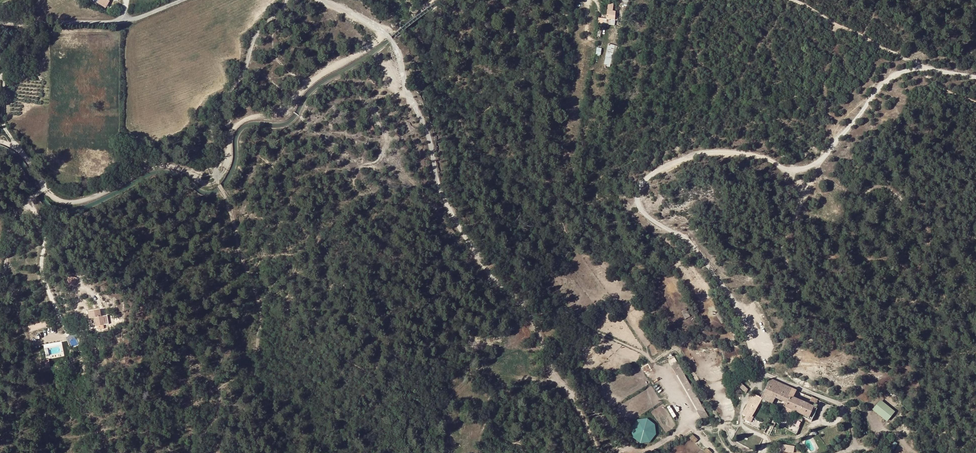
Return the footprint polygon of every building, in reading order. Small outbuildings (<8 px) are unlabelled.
[(607,24),(616,24),(616,10),(614,10),(614,3),(607,3),(607,24)] [(24,69),(17,67),(18,65),(14,64),(12,71),(22,74),(24,69)] [(641,171),(642,176),(646,174),(650,173),(649,168),(641,171)] [(91,326),(108,323),(106,314),(101,315),(100,309),(86,311),(88,317),(89,317),(91,326)] [(749,389),(737,379),(734,382),(746,392),(749,389)] [(770,379),(762,398),(772,403),(775,397),(785,402),(783,405),(804,415),(803,418),(812,422),(819,406),(816,405),(818,399),(812,396),(808,405),(795,399),(792,398),(795,390),(770,379)] [(746,418),(752,421),(754,416),(753,415),(762,398),(754,394),(744,413),(748,415),(746,418)] [(881,399),(873,409),(887,421),(896,411),(881,399)] [(631,427),(632,437),(640,443),(650,442),(656,434),(655,425),(647,418),(637,420),(631,427)] [(794,452),(796,445),(781,443),(780,450),(794,452)]
